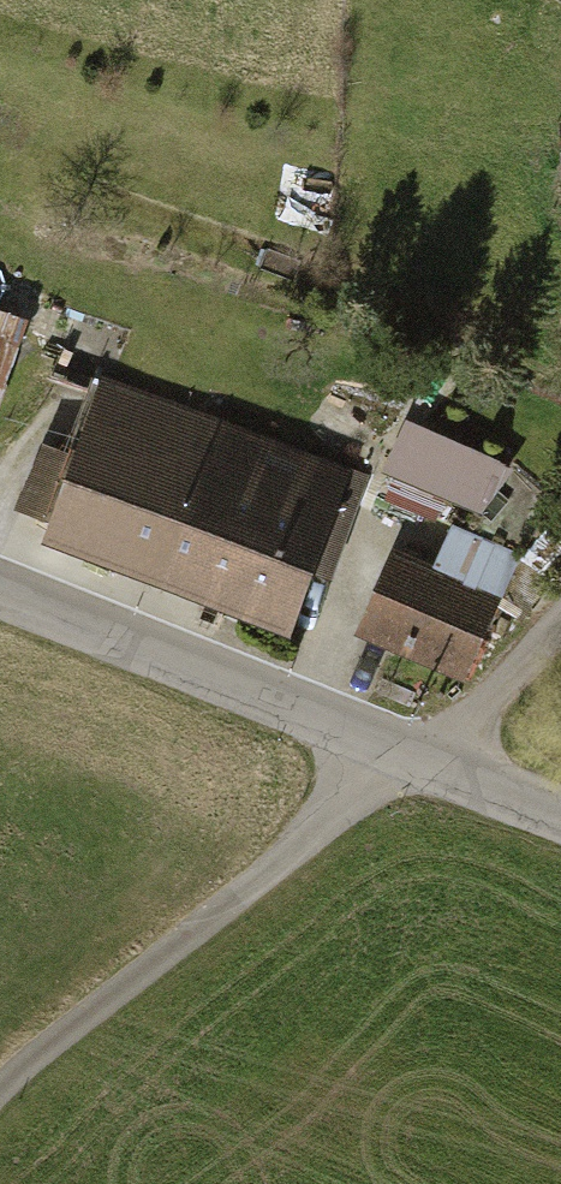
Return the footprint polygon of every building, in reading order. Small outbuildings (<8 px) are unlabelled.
[(32,309),(0,298),(0,402),(32,309)] [(92,417),(43,544),(284,636),(348,469),(222,421),(206,461),(92,417)] [(399,436),(375,491),(477,536),(501,481),(399,436)] [(385,555),(355,632),(468,676),(498,598),(385,555)]
